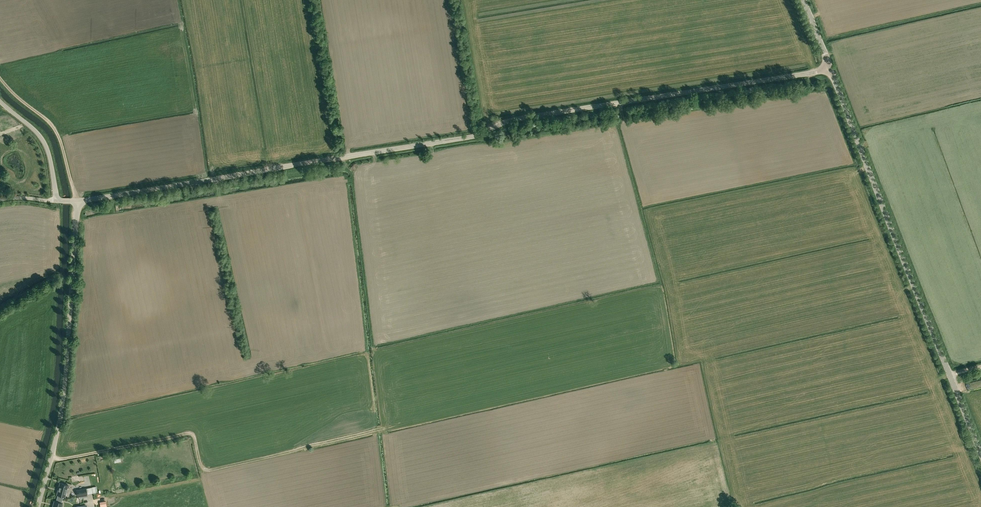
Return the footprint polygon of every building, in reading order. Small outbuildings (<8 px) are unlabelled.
[(57,498),(62,500),(63,496),(65,496),(68,485),(60,483),(57,494),(58,494),(57,498)] [(62,500),(57,498),(56,501),(54,501),(52,506),(61,506),(62,503),(61,503),(62,500)]
